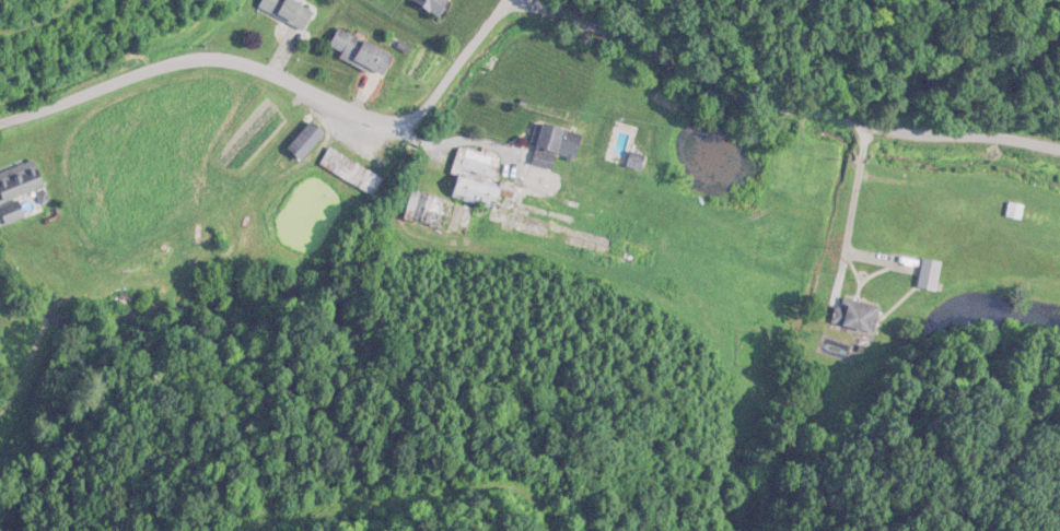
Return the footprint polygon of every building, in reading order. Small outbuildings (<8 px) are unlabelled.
[(314,14),(291,0),(274,0),(267,11),(303,33),(314,14)] [(437,19),(450,0),(409,0),(437,19)] [(383,79),(394,56),(337,30),(326,53),(383,79)] [(286,149),(300,162),(326,136),(311,122),(286,149)] [(527,186),(556,193),(560,174),(552,172),(556,157),(574,161),(577,150),(560,146),(564,130),(541,125),(527,186)] [(452,196),(495,208),(502,183),(493,181),(500,157),(465,147),(452,196)] [(373,197),(383,178),(329,149),(319,168),(373,197)] [(641,171),(644,156),(632,153),(629,168),(641,171)] [(23,218),(16,198),(44,189),(36,161),(0,172),(0,198),(2,206),(1,206),(6,223),(23,218)] [(1023,206),(1009,203),(1006,217),(1021,220),(1023,206)] [(941,262),(922,260),(919,289),(938,291),(941,262)] [(875,305),(838,298),(833,324),(869,332),(875,305)]
